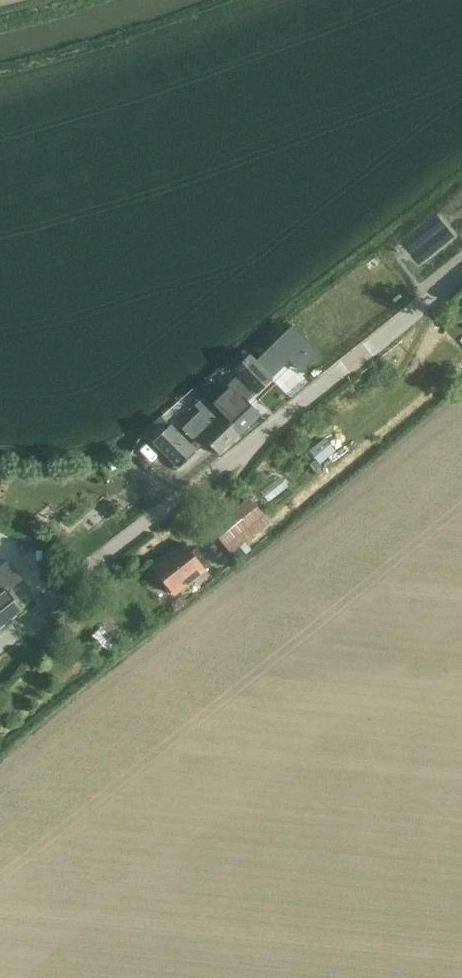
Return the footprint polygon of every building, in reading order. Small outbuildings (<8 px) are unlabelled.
[(300,336),(288,324),(285,321),(276,330),(277,332),(290,345),(300,336)] [(249,355),(234,369),(243,378),(253,389),(257,393),(272,379),(249,355)] [(205,396),(241,433),(260,415),(245,399),(251,393),(236,377),(218,395),(212,389),(205,396)] [(219,454),(241,433),(205,396),(195,406),(200,411),(182,429),(198,445),(204,439),(219,454)] [(168,431),(158,420),(143,434),(154,445),(156,443),(180,468),(196,452),(172,427),(168,431)] [(250,499),(213,529),(231,552),(268,522),(250,499)] [(114,501),(103,511),(109,518),(120,508),(114,501)] [(183,543),(154,566),(168,584),(164,587),(170,593),(175,594),(211,566),(198,549),(192,554),(183,543)] [(22,611),(21,609),(7,592),(23,579),(8,562),(0,569),(0,628),(22,611)] [(104,626),(93,636),(110,655),(122,645),(127,640),(118,631),(109,621),(104,626)]
